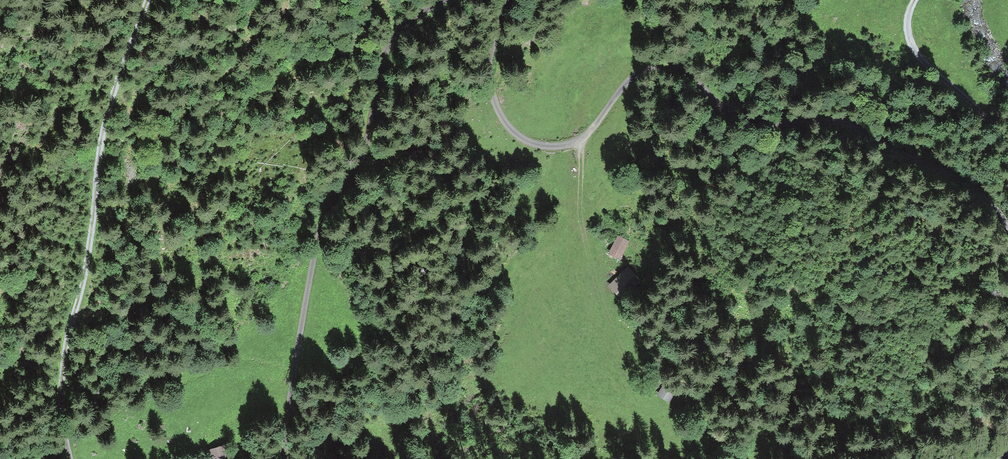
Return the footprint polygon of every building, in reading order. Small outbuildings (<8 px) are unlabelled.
[(619,238),(611,252),(619,256),(626,241),(619,238)] [(629,270),(612,286),(622,296),(639,281),(629,270)] [(666,384),(660,393),(669,399),(674,390),(666,384)] [(214,458),(229,458),(224,446),(211,451),(214,458)]
